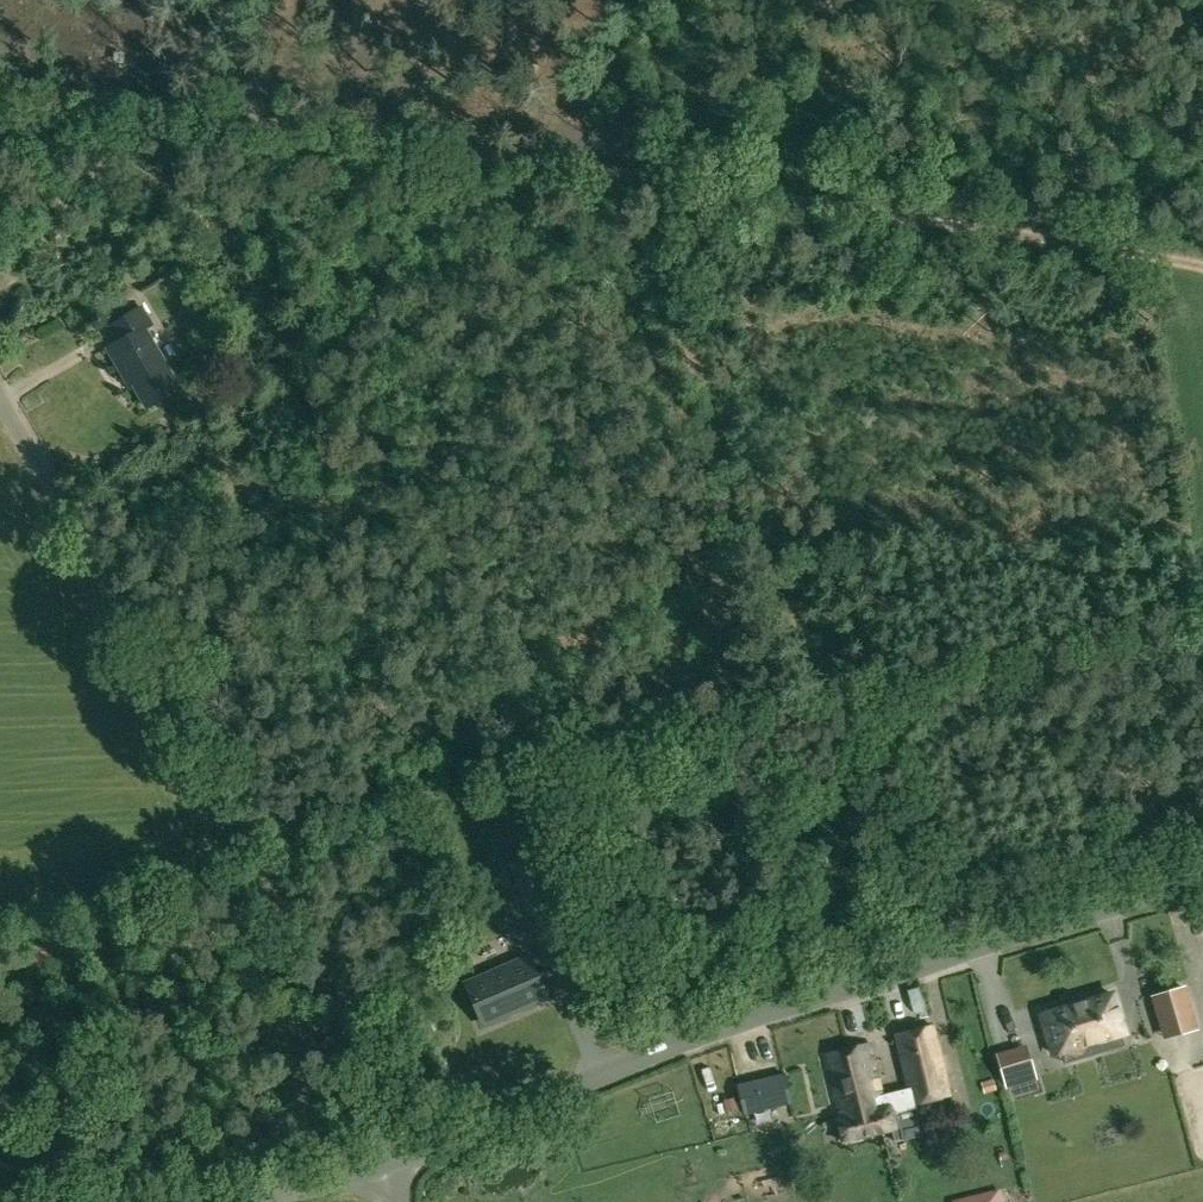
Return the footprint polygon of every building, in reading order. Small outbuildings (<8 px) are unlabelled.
[(147,407),(180,388),(145,328),(152,324),(143,308),(111,326),(120,341),(107,348),(124,377),(128,375),(147,407)] [(172,400),(168,413),(188,420),(192,407),(172,400)] [(541,958),(478,985),(494,1025),(556,998),(541,958)] [(304,996),(298,986),(292,990),(298,1000),(304,996)] [(1154,996),(1166,1037),(1197,1028),(1184,987),(1154,996)] [(1113,993),(1042,1014),(1054,1053),(1062,1051),(1065,1062),(1104,1050),(1101,1039),(1125,1032),(1113,993)] [(919,1005),(903,1006),(904,1024),(920,1023),(919,1005)] [(914,1104),(950,1095),(933,1025),(896,1034),(909,1089),(882,1095),(870,1043),(848,1048),(854,1073),(851,1074),(856,1101),(862,1100),(866,1112),(874,1110),(880,1132),(902,1126),(898,1111),(915,1107),(914,1104)] [(1027,1046),(999,1054),(1007,1084),(1036,1076),(1027,1046)] [(843,1142),(880,1132),(874,1110),(866,1112),(862,1100),(856,1101),(851,1074),(854,1073),(848,1048),(825,1054),(840,1118),(837,1119),(843,1142)] [(799,1070),(737,1084),(744,1114),(792,1103),(789,1093),(803,1090),(799,1070)] [(723,1099),(726,1112),(739,1109),(736,1097),(723,1099)] [(952,1200),(952,1201),(998,1201),(996,1191),(983,1194),(982,1192),(952,1200)]
